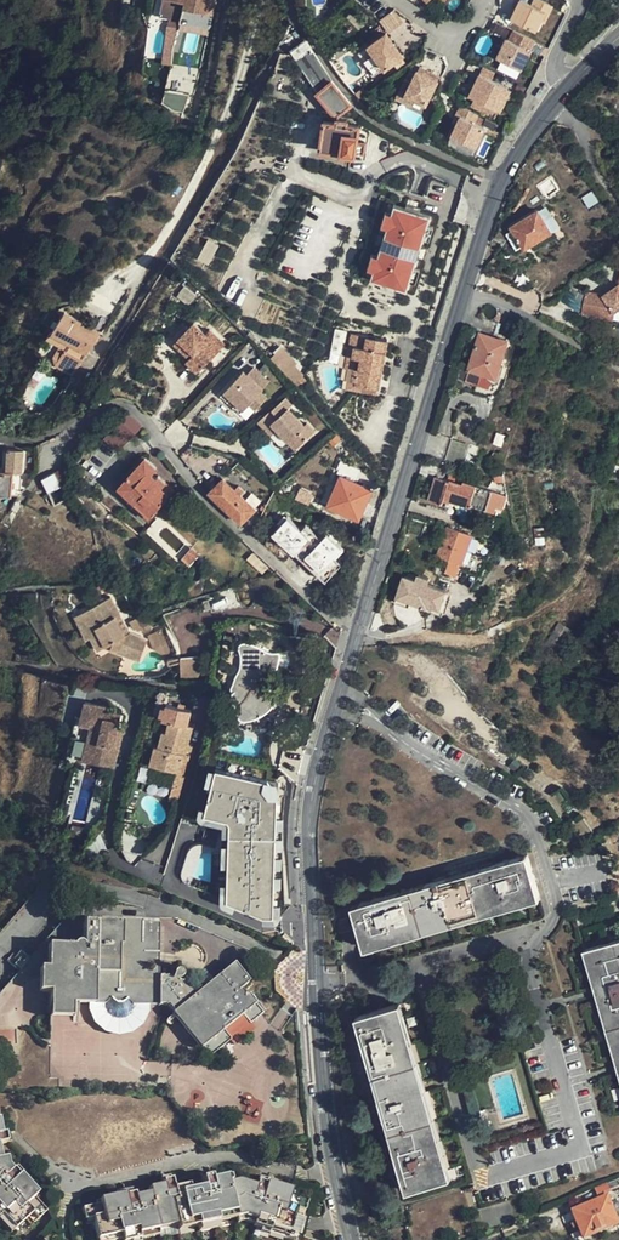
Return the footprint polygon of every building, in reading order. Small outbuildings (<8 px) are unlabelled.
[(536,29),(545,9),(534,4),(526,0),(520,0),(512,17),(536,29)] [(550,12),(554,5),(544,0),(536,0),(534,4),(545,9),(550,12)] [(381,17),(389,29),(404,20),(395,8),(381,17)] [(545,9),(536,29),(541,31),(550,12),(545,9)] [(530,50),(535,40),(515,30),(510,40),(530,50)] [(289,48),(300,37),(295,31),(285,42),(289,48)] [(387,34),(367,49),(382,71),(403,57),(387,34)] [(520,69),(530,50),(510,40),(506,38),(496,57),(520,69)] [(320,63),(306,41),(290,52),(317,89),(315,92),(334,117),(351,105),(347,102),(340,92),(328,76),(320,63)] [(382,71),(367,49),(356,56),(372,78),(382,71)] [(516,77),(520,69),(496,57),(492,65),(516,77)] [(431,77),(433,73),(422,68),(420,72),(431,77)] [(440,76),(433,73),(431,77),(420,72),(419,71),(414,82),(406,78),(396,99),(411,106),(414,99),(427,105),(440,76)] [(485,78),(481,86),(486,89),(480,101),(502,112),(512,92),(485,78)] [(486,89),(481,86),(474,98),(480,101),(486,89)] [(163,104),(186,107),(189,90),(166,87),(163,104)] [(423,112),(427,105),(414,99),(411,106),(423,112)] [(476,126),(481,115),(462,106),(457,117),(461,119),(476,126)] [(476,126),(461,119),(452,140),(474,150),(484,130),(476,126)] [(358,128),(323,124),(319,153),(354,157),(354,154),(363,155),(364,151),(364,147),(355,145),(358,128)] [(405,210),(395,206),(391,215),(387,229),(384,239),(387,240),(384,249),(381,248),(378,257),(373,272),(370,281),(384,286),(398,289),(411,284),(415,269),(418,260),(414,259),(417,249),(421,250),(424,241),(428,227),(430,218),(419,214),(405,210)] [(407,206),(405,210),(419,214),(421,210),(413,208),(407,206)] [(558,229),(551,218),(546,221),(539,211),(514,226),(514,229),(507,233),(518,250),(525,245),(526,248),(558,229)] [(391,215),(386,213),(381,227),(387,229),(391,215)] [(434,228),(428,227),(424,241),(430,243),(434,228)] [(210,237),(200,256),(211,262),(221,243),(210,237)] [(378,257),(372,255),(367,270),(373,272),(378,257)] [(421,271),(415,269),(411,284),(416,286),(421,271)] [(197,293),(186,284),(179,293),(190,302),(197,293)] [(411,284),(398,289),(408,292),(411,284)] [(613,322),(613,315),(618,311),(618,284),(618,288),(605,296),(586,293),(582,316),(613,322)] [(398,289),(384,286),(383,289),(397,294),(398,289)] [(70,368),(96,327),(80,316),(64,305),(49,328),(67,340),(64,346),(62,344),(54,357),(70,368)] [(488,318),(482,334),(502,340),(505,328),(500,325),(498,325),(494,325),(491,323),(488,320),(488,318)] [(195,321),(180,336),(194,350),(190,354),(186,359),(198,370),(227,341),(212,327),(207,332),(195,321)] [(377,391),(387,341),(349,333),(342,367),(351,370),(349,382),(354,383),(353,387),(377,391)] [(502,340),(482,334),(471,369),(498,377),(509,343),(502,340)] [(194,350),(180,336),(175,340),(190,354),(194,350)] [(247,365),(228,385),(247,404),(252,400),(259,407),(269,396),(262,387),(271,377),(256,363),(251,368),(247,365)] [(247,404),(228,385),(224,390),(243,408),(247,404)] [(287,410),(291,407),(283,398),(267,412),(274,420),(268,425),(283,441),(288,436),(296,445),(309,433),(302,426),(294,417),(287,410)] [(252,400),(247,404),(254,411),(259,407),(252,400)] [(298,414),(291,407),(287,410),(294,417),(298,414)] [(141,424),(127,411),(102,437),(116,451),(141,424)] [(274,420),(267,412),(255,423),(277,447),(283,441),(268,425),(274,420)] [(302,426),(309,433),(313,430),(305,422),(302,426)] [(288,436),(283,441),(291,450),(296,445),(288,436)] [(465,457),(467,445),(457,442),(454,455),(465,457)] [(3,470),(19,471),(20,452),(4,450),(3,470)] [(159,487),(164,482),(157,475),(155,477),(149,472),(155,465),(144,455),(116,483),(133,500),(136,497),(150,511),(166,494),(159,487)] [(207,464),(194,477),(208,490),(207,492),(240,523),(256,507),(222,476),(220,477),(207,464)] [(68,479),(61,467),(41,478),(48,490),(60,483),(68,479)] [(18,495),(19,471),(3,470),(0,470),(0,494),(18,495)] [(358,520),(372,489),(339,474),(325,505),(358,520)] [(472,504),(478,484),(464,479),(463,483),(437,475),(429,497),(441,501),(443,494),(451,497),(472,504)] [(171,489),(164,482),(159,487),(166,494),(171,489)] [(487,487),(478,484),(472,504),(480,506),(487,487)] [(309,501),(313,492),(301,487),(297,496),(309,501)] [(441,501),(429,497),(428,502),(448,509),(451,497),(443,494),(441,501)] [(288,513),(273,529),(326,579),(343,561),(337,555),(346,546),(328,530),(322,536),(307,521),(302,526),(288,513)] [(449,559),(458,530),(447,526),(437,554),(449,559)] [(458,562),(461,562),(466,549),(463,549),(468,534),(458,530),(449,559),(458,562)] [(454,575),(458,562),(449,559),(445,572),(454,575)] [(404,574),(397,595),(409,599),(426,605),(427,602),(432,604),(439,587),(429,583),(431,578),(419,573),(417,579),(404,574)] [(445,589),(439,587),(432,604),(427,602),(426,605),(425,609),(433,612),(435,608),(437,610),(445,589)] [(409,599),(397,595),(395,601),(407,606),(409,599)] [(123,634),(114,616),(118,614),(109,596),(73,615),(83,636),(87,634),(94,648),(110,641),(107,648),(136,660),(144,638),(127,631),(123,634)] [(265,693),(271,669),(273,667),(275,664),(277,653),(273,651),(268,651),(264,651),(259,647),(248,642),(242,641),(239,641),(237,642),(236,646),(237,658),(237,664),(228,683),(228,700),(232,706),(234,713),(237,718),(241,721),(245,721),(249,720),(256,718),(272,705),(270,700),(265,693)] [(181,671),(200,671),(200,654),(181,654),(181,671)] [(82,702),(78,723),(87,726),(80,759),(112,766),(121,731),(115,730),(119,713),(104,710),(104,707),(82,702)] [(174,772),(184,775),(189,754),(186,753),(193,725),(170,720),(167,731),(165,730),(160,748),(155,747),(151,766),(174,772)] [(87,726),(78,723),(74,739),(67,747),(70,761),(80,759),(87,726)] [(271,781),(222,768),(210,813),(208,819),(219,822),(230,829),(229,840),(229,848),(228,858),(228,867),(227,883),(226,899),(234,903),(259,915),(271,915),(272,902),(272,884),(273,854),(274,846),(275,793),(271,781)] [(171,786),(183,789),(186,775),(184,775),(174,772),(171,786)] [(180,799),(183,789),(171,786),(168,796),(180,799)] [(219,822),(208,819),(210,813),(204,812),(203,816),(205,823),(211,828),(218,828),(224,830),(223,839),(229,840),(230,829),(219,822)] [(363,944),(538,896),(528,859),(521,861),(520,859),(480,871),(481,874),(447,882),(446,880),(425,886),(425,889),(399,896),(398,893),(359,903),(359,905),(352,907),(363,944)] [(232,909),(234,903),(226,899),(227,883),(221,883),(219,897),(221,902),(223,905),(228,908),(232,909)] [(272,902),(271,915),(259,915),(259,918),(262,922),(266,923),(272,923),(276,920),(278,914),(278,903),(272,902)] [(352,929),(349,916),(337,918),(338,932),(352,929)] [(44,969),(40,969),(40,992),(46,992),(47,1013),(70,1013),(70,1004),(70,999),(104,999),(104,1002),(107,999),(115,992),(118,992),(125,1000),(129,1004),(166,1004),(172,1011),(200,1046),(208,1056),(230,1039),(222,1029),(240,1015),(248,1023),(261,1013),(246,994),(242,996),(242,993),(240,991),(239,990),(236,990),(246,983),(232,964),(192,993),(183,983),(176,980),(178,978),(180,976),(180,975),(180,973),(178,971),(176,971),(173,971),(171,973),(170,975),(170,978),(165,976),(162,976),(159,976),(156,975),(156,924),(139,923),(140,920),(119,920),(119,923),(80,922),(80,944),(77,942),(74,942),(73,942),(71,944),(71,945),(44,945),(44,969)] [(582,956),(618,1076),(618,945),(582,956)] [(115,992),(107,999),(110,1002),(115,1004),(119,1003),(121,1002),(123,1001),(125,1000),(118,992),(115,992)] [(446,1179),(395,1005),(358,1015),(360,1023),(357,1024),(369,1062),(372,1061),(382,1096),(379,1097),(385,1118),(388,1118),(396,1144),(393,1145),(404,1184),(406,1183),(409,1191),(446,1179)] [(200,1046),(172,1011),(169,1013),(197,1049),(200,1046)] [(251,1028),(248,1023),(240,1015),(222,1029),(230,1039),(233,1042),(251,1028)] [(11,1229),(29,1212),(35,1218),(44,1210),(32,1197),(34,1192),(18,1174),(16,1175),(10,1169),(5,1165),(4,1158),(0,1159),(0,1217),(11,1229)] [(16,1164),(10,1169),(16,1175),(18,1174),(22,1170),(16,1164)] [(257,1175),(254,1182),(263,1185),(263,1183),(265,1179),(265,1178),(257,1175)] [(156,1239),(308,1239),(301,1238),(287,1233),(294,1209),(302,1212),(306,1202),(287,1196),(289,1191),(273,1186),(263,1183),(263,1185),(254,1182),(253,1186),(234,1181),(224,1183),(223,1179),(220,1179),(220,1178),(209,1180),(209,1176),(198,1178),(200,1187),(187,1190),(186,1185),(171,1188),(169,1180),(159,1182),(159,1185),(144,1188),(145,1194),(132,1196),(131,1194),(122,1196),(121,1194),(112,1196),(96,1199),(97,1204),(93,1205),(78,1208),(81,1219),(89,1218),(94,1239),(117,1235),(118,1239),(131,1239),(136,1239),(155,1235),(156,1239)] [(611,1186),(595,1192),(598,1198),(618,1190),(617,1189),(617,1186),(618,1184),(618,1183),(611,1186)] [(121,1189),(121,1194),(122,1196),(131,1194),(130,1187),(121,1189)] [(612,1214),(617,1212),(615,1208),(611,1210),(606,1199),(572,1214),(576,1224),(571,1227),(573,1231),(578,1229),(583,1239),(585,1239),(618,1226),(612,1214)] [(308,1214),(302,1212),(294,1209),(287,1233),(301,1238),(308,1214)] [(11,1229),(0,1217),(0,1225),(7,1233),(11,1229)]
